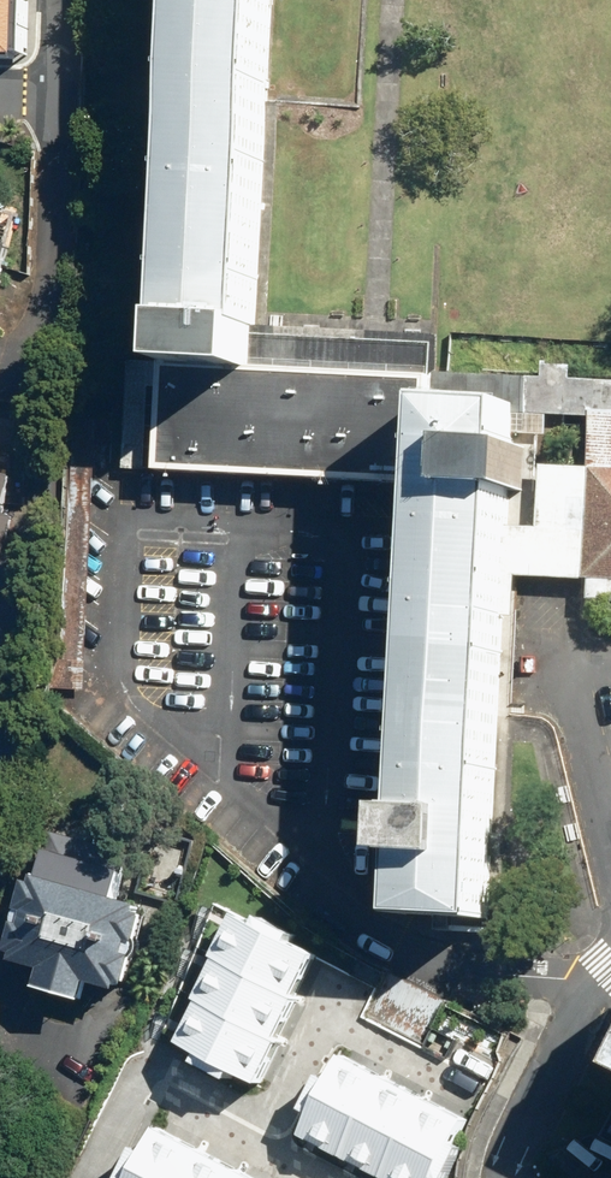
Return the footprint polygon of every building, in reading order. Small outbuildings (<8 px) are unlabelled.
[(18,56),(19,0),(0,0),(0,56),(18,56)] [(391,910),(489,916),(520,408),(431,402),(432,383),(251,372),(274,0),(182,0),(152,478),(417,494),(391,910)] [(10,245),(0,242),(0,282),(10,245)] [(581,585),(610,587),(610,473),(588,471),(581,585)] [(2,556),(14,512),(5,510),(14,476),(0,472),(0,556),(2,556)] [(17,954),(15,963),(43,970),(38,989),(85,1001),(90,984),(119,992),(121,984),(129,986),(149,914),(140,912),(142,904),(120,898),(124,882),(42,860),(35,884),(29,882),(10,952),(17,954)] [(299,991),(321,949),(238,908),(217,950),(220,951),(299,991)] [(303,993),(299,991),(220,951),(198,993),(201,995),(282,1035),(303,993)] [(267,1080),(288,1039),(282,1035),(201,995),(180,1036),(267,1080)] [(302,1126),(344,1149),(387,1069),(345,1046),(302,1126)] [(344,1149),(387,1171),(429,1091),(387,1069),(344,1149)] [(400,1177),(437,1177),(472,1114),(429,1091),(387,1171),(400,1177)] [(202,1143),(161,1122),(132,1177),(184,1177),(202,1143)] [(243,1164),(202,1143),(184,1177),(236,1177),(243,1164)] [(243,1164),(236,1177),(270,1177),(243,1164)]
